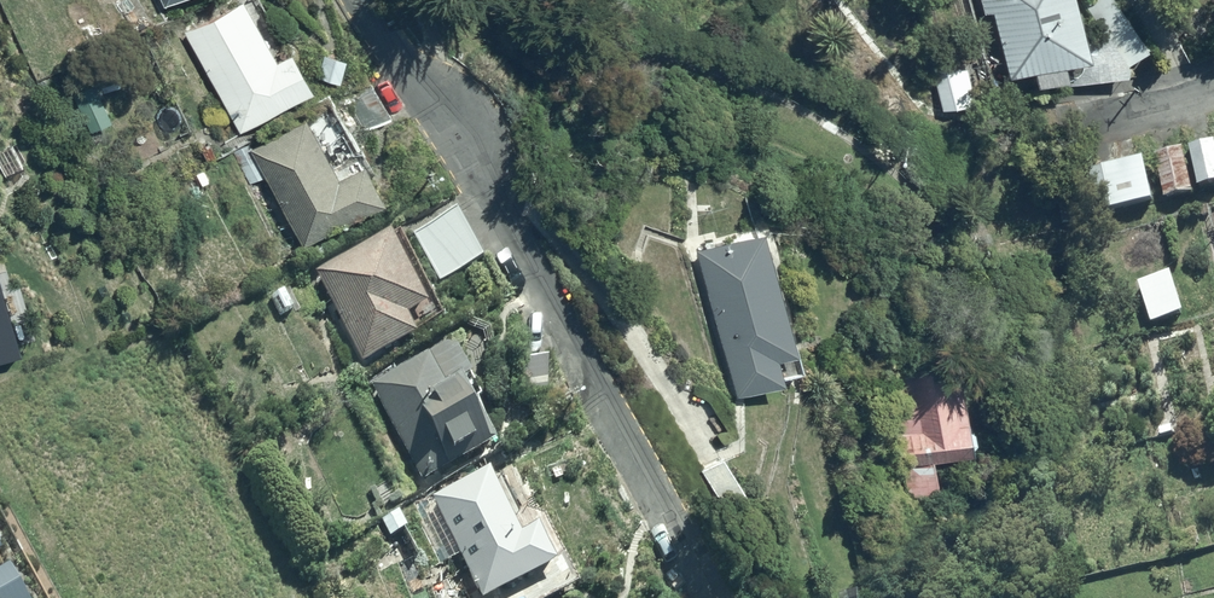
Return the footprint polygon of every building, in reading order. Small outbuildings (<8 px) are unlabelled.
[(182,31),(237,131),(314,88),(292,47),(276,56),(244,0),(240,0),(182,31)] [(1081,0),(983,0),(985,5),(992,3),(1011,68),(1036,61),(1041,76),(1071,67),(1066,51),(1084,46),(1084,47),(1084,48),(1084,49),(1084,50),(1084,51),(1084,52),(1084,53),(1084,54),(1083,55),(1083,56),(1083,57),(1083,58),(1083,59),(1083,60),(1082,61),(1082,62),(1082,63),(1081,64),(1081,65),(1081,66),(1080,67),(1080,68),(1079,68),(1079,69),(1079,70),(1078,71),(1078,72),(1077,73),(1077,74),(1076,75),(1075,75),(1075,76),(1074,77),(1074,78),(1073,79),(1096,75),(1099,87),(1121,71),(1125,72),(1130,58),(1149,45),(1118,0),(1089,0),(1098,13),(1091,34),(1081,0)] [(67,82),(89,128),(111,118),(90,72),(67,82)] [(245,187),(263,177),(302,245),(384,198),(362,159),(336,174),(303,117),(248,148),(247,146),(228,157),(245,187)] [(1192,141),(1203,183),(1213,180),(1213,135),(1192,141)] [(1185,142),(1157,150),(1170,194),(1198,186),(1185,142)] [(1149,151),(1053,170),(1062,217),(1158,198),(1149,151)] [(459,206),(414,231),(440,279),(485,254),(459,206)] [(776,355),(797,349),(761,226),(691,246),(735,395),(784,381),(776,355)] [(393,234),(318,270),(364,362),(416,336),(407,318),(429,307),(393,234)] [(1177,267),(1142,278),(1155,319),(1190,308),(1177,267)] [(882,356),(902,455),(975,441),(955,342),(882,356)] [(475,403),(483,398),(454,343),(373,385),(424,482),(497,444),(475,403)] [(723,453),(699,469),(731,515),(755,499),(723,453)] [(936,454),(901,459),(908,506),(943,501),(936,454)] [(432,500),(482,597),(491,597),(561,562),(540,522),(522,531),(491,470),(432,500)] [(11,567),(0,573),(0,597),(28,597),(11,567)]
